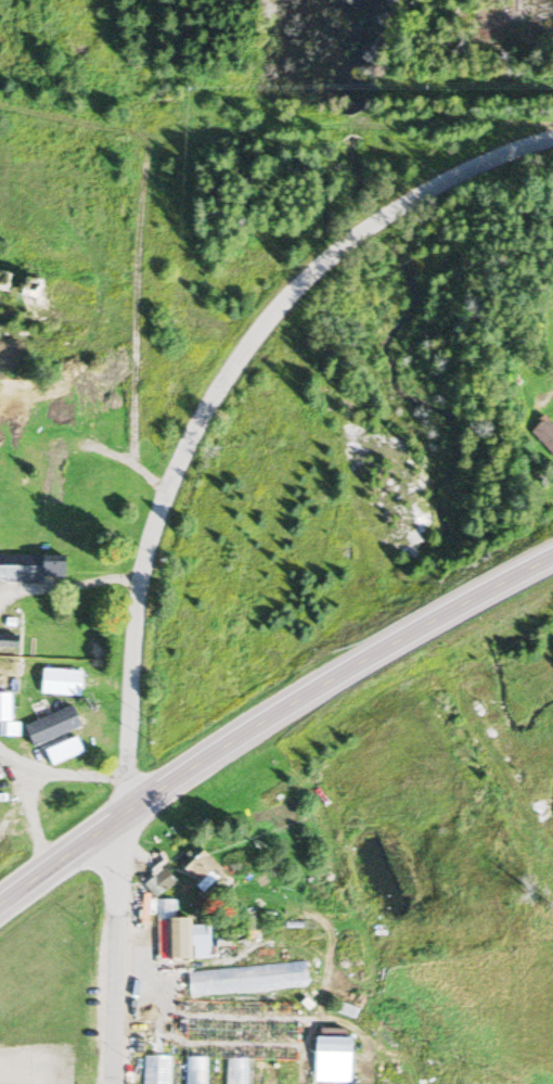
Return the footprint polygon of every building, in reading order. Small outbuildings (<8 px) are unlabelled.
[(545,417),(528,434),(552,457),(552,425),(545,417)] [(74,583),(74,559),(0,559),(0,583),(74,583)] [(84,672),(40,672),(40,698),(84,698),(84,672)] [(13,739),(13,695),(0,695),(0,739),(13,739)] [(28,738),(21,741),(27,754),(80,732),(70,707),(23,727),(28,738)] [(52,769),(87,756),(82,742),(47,755),(52,769)] [(188,878),(203,888),(206,883),(214,888),(225,868),(202,854),(188,878)] [(175,920),(174,904),(160,905),(161,921),(175,920)] [(195,960),(212,960),(212,928),(195,928),(195,960)] [(186,973),(188,996),(311,987),(309,964),(186,973)] [(357,1054),(357,1041),(323,1041),(323,1054),(357,1054)] [(169,1058),(142,1058),(142,1083),(168,1083),(169,1058)] [(205,1059),(184,1058),(184,1083),(205,1083),(205,1059)]
